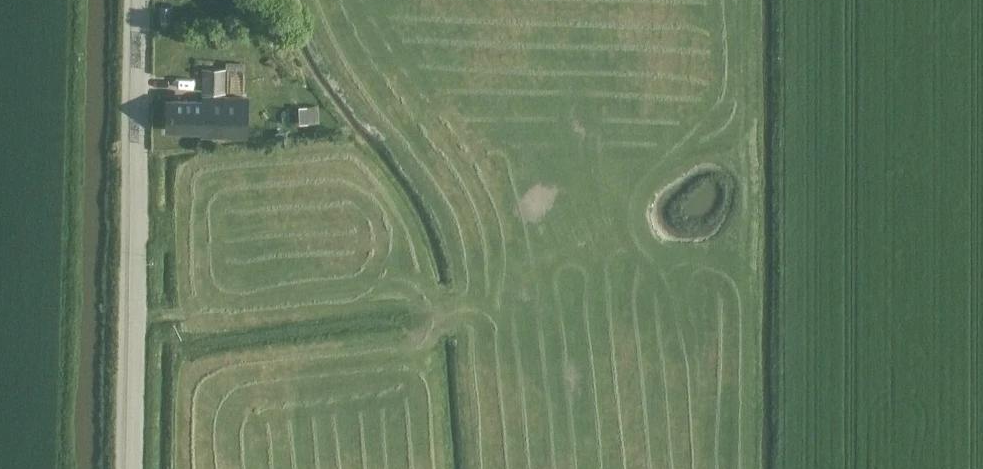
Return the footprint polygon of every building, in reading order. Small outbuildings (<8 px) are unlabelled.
[(201,91),(225,91),(226,66),(202,66),(201,91)] [(167,99),(167,129),(202,130),(202,133),(201,133),(201,134),(239,135),(239,133),(240,113),(240,97),(241,97),(242,96),(203,95),(202,96),(203,96),(203,99),(167,99)] [(306,105),(298,105),(299,122),(307,122),(306,105)]
